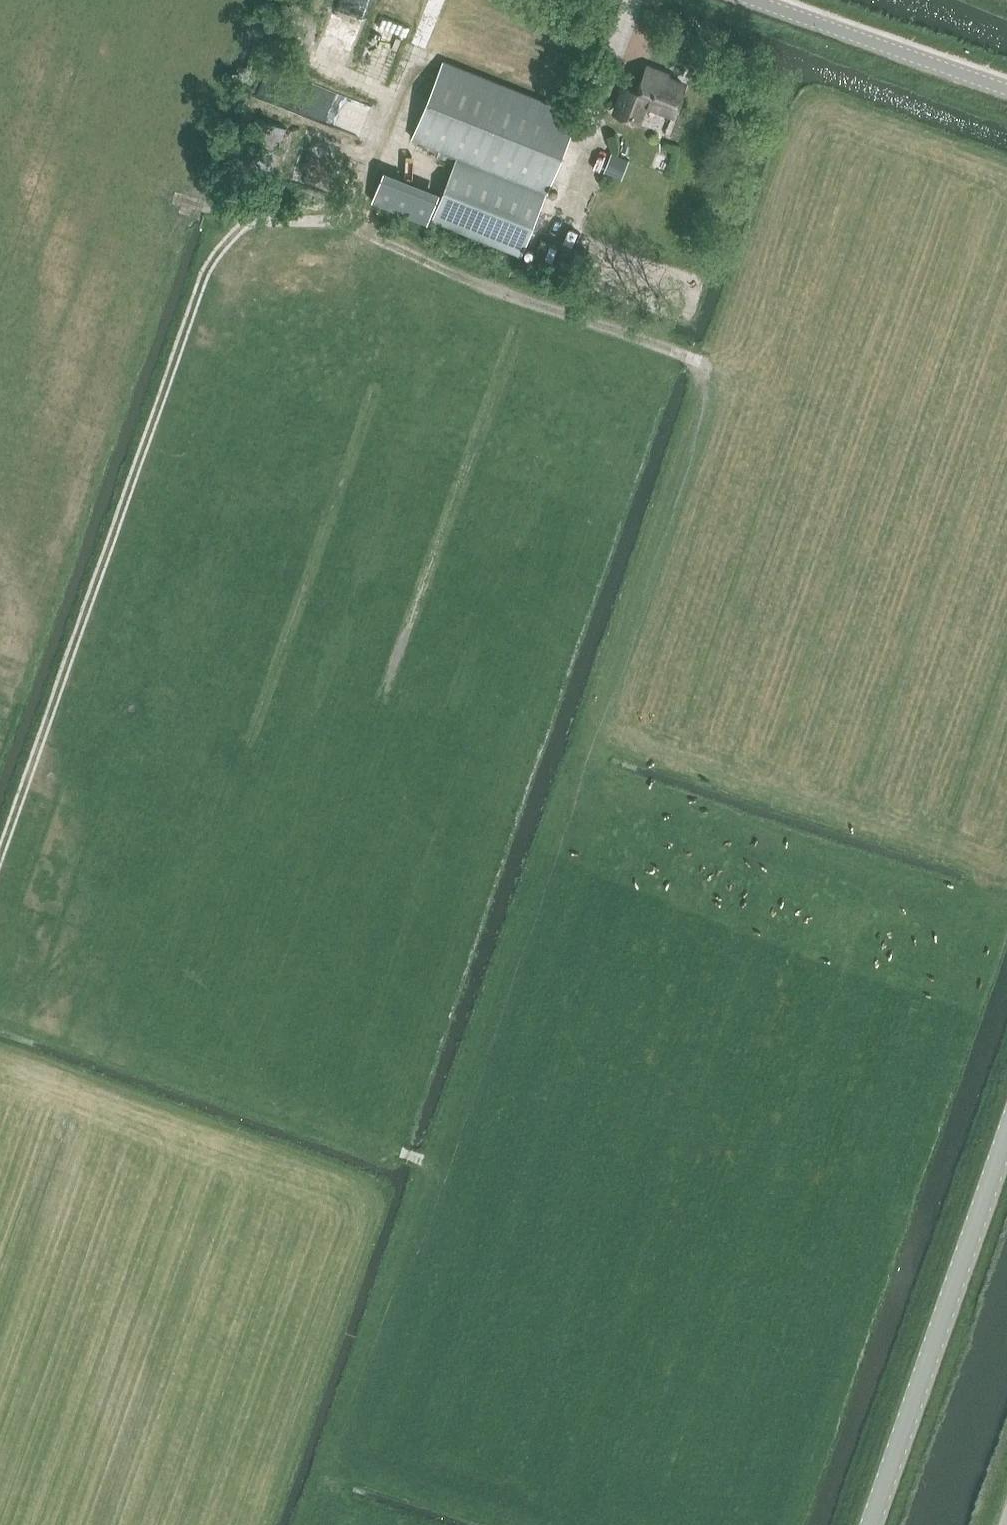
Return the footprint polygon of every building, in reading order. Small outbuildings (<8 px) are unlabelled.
[(433,219),(521,254),(578,115),(444,61),(412,139),(457,156),(433,219)] [(685,83),(668,77),(668,74),(649,67),(639,92),(625,87),(615,114),(642,124),(648,108),(673,117),(685,83)] [(243,161),(272,170),(285,128),(256,119),(243,161)]
